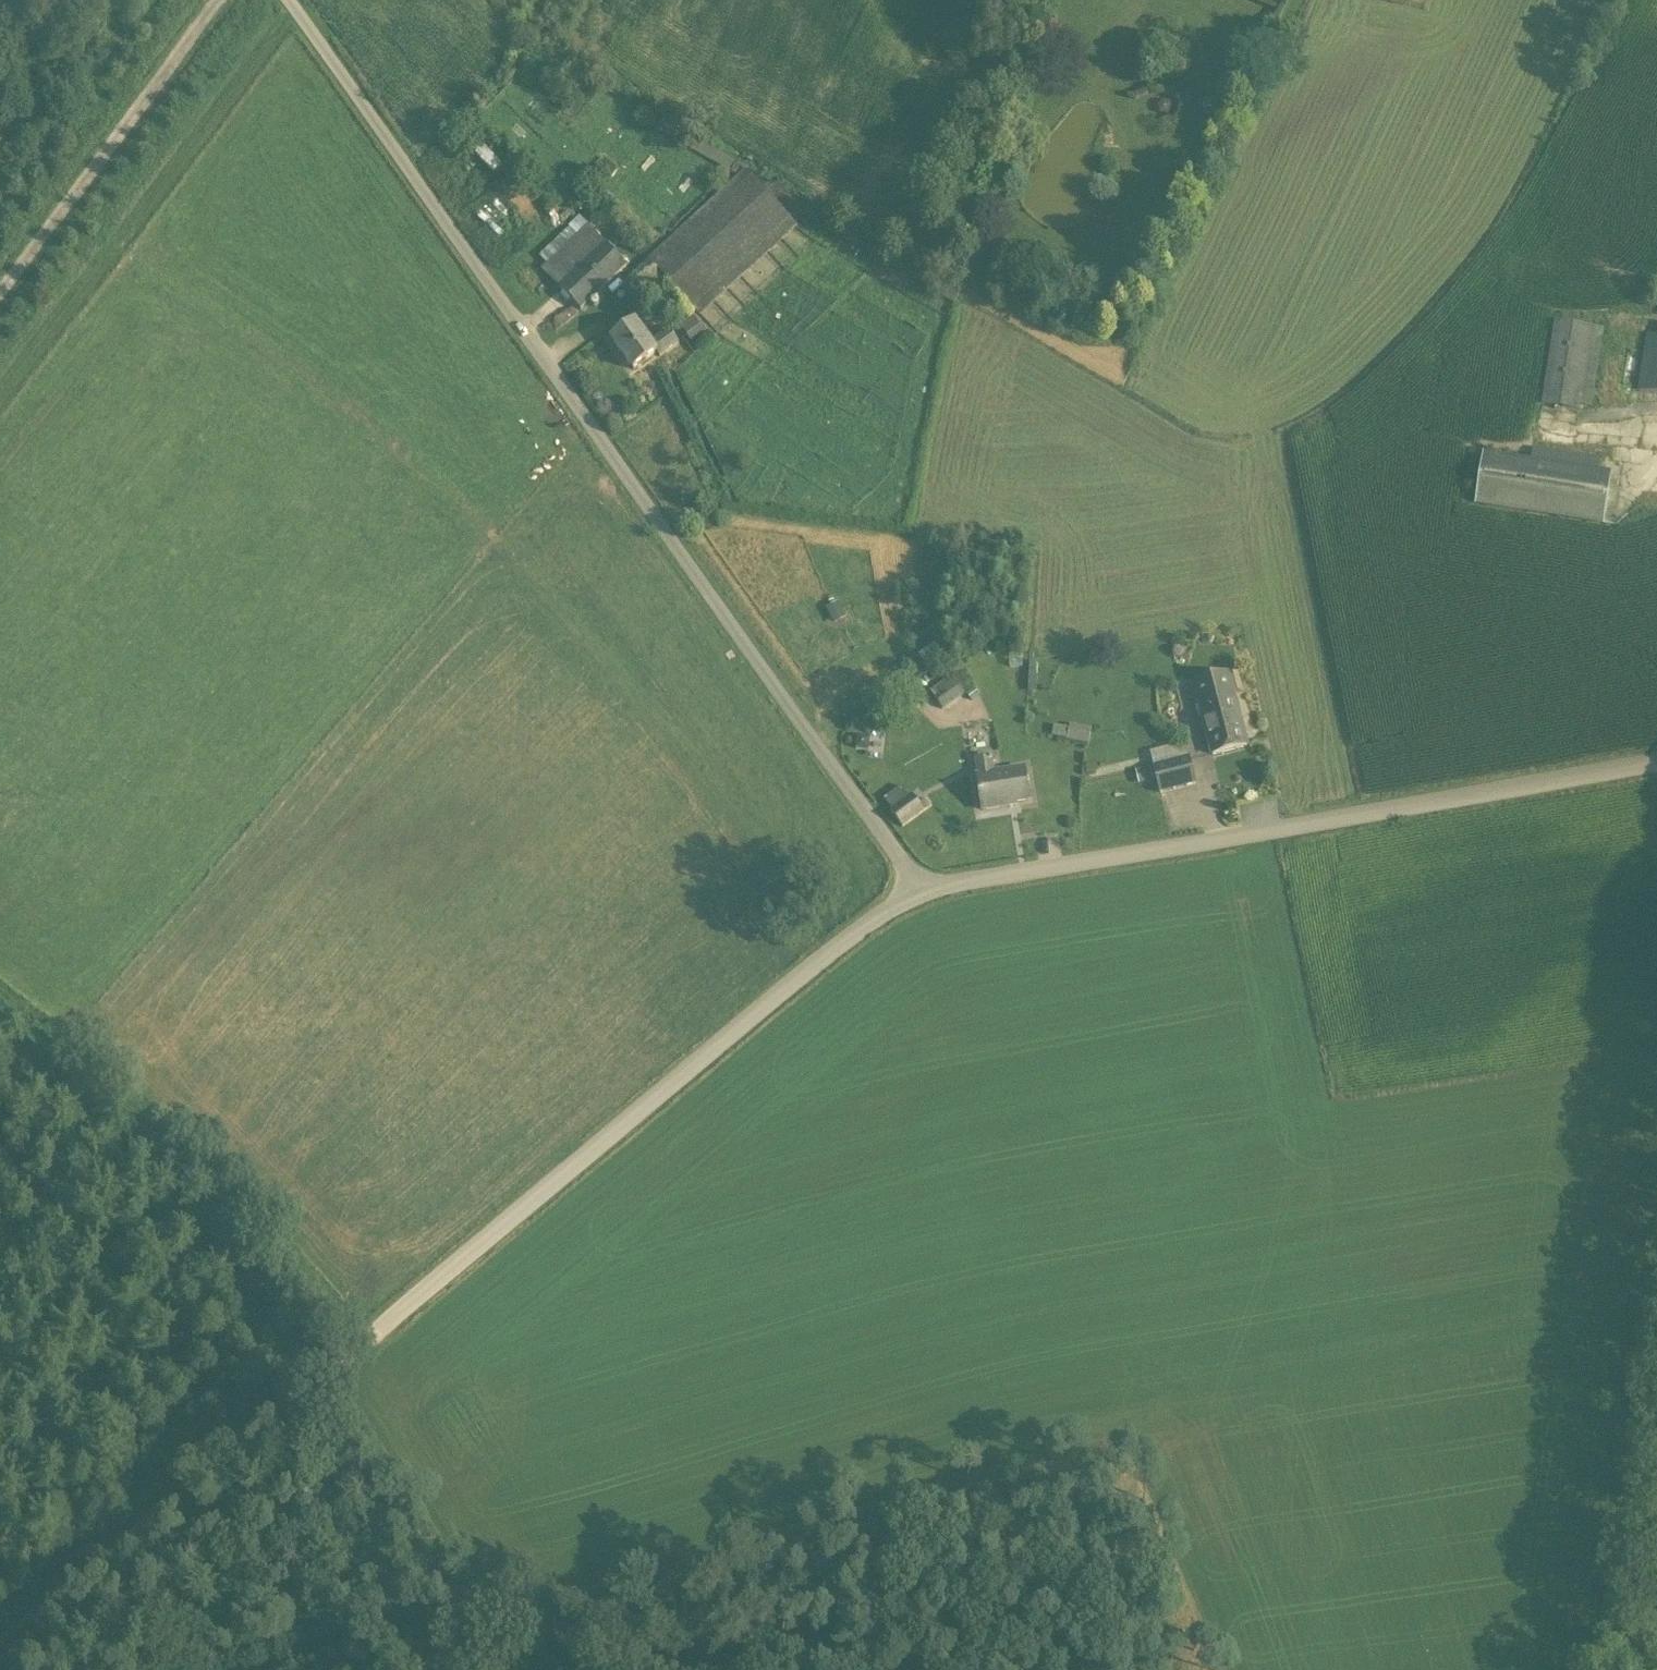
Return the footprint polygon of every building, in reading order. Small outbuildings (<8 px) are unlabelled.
[(700,316),(797,227),(772,200),(954,304),(960,295),(662,119),(655,131),(738,178),(648,260),(648,261),(628,279),(642,295),(663,276),(700,316)] [(581,311),(627,267),(587,226),(541,269),(581,311)] [(680,329),(690,342),(703,332),(693,319),(680,329)] [(1554,320),(1540,404),(1578,410),(1578,405),(1591,406),(1603,328),(1554,320)] [(612,340),(633,370),(657,353),(660,358),(680,344),(669,330),(651,344),(637,323),(612,340)] [(1656,394),(1656,338),(1647,336),(1638,391),(1656,394)] [(1476,504),(1603,524),(1611,474),(1484,454),(1476,504)] [(1234,696),(1236,695),(1231,673),(1191,684),(1197,705),(1199,705),(1212,755),(1247,745),(1234,696)] [(951,677),(931,691),(933,694),(906,712),(918,728),(965,696),(951,677)] [(1070,725),(1068,741),(1089,744),(1092,729),(1070,725)] [(992,757),(975,759),(978,775),(977,775),(982,811),(1009,807),(1008,804),(1030,801),(1025,769),(994,773),(992,757)] [(1196,783),(1189,757),(1154,766),(1161,793),(1196,783)] [(1137,772),(1140,783),(1154,780),(1151,769),(1137,772)] [(926,813),(914,797),(911,799),(901,787),(884,799),(893,812),(891,813),(903,830),(926,813)]
